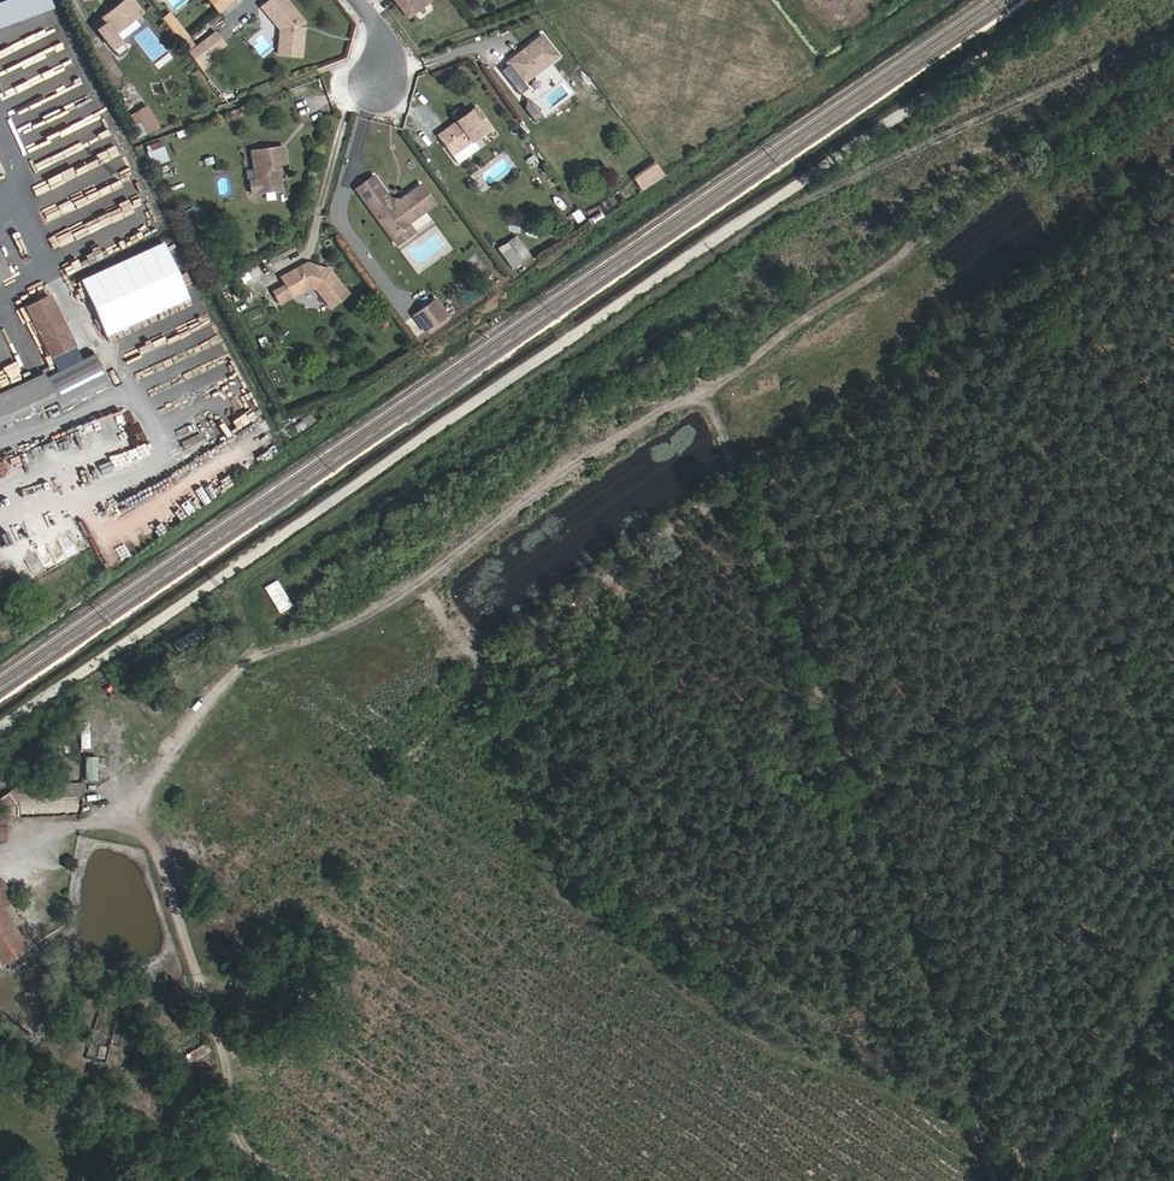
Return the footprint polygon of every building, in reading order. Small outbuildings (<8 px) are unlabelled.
[(0,3),(0,28),(54,8),(51,0),(8,0),(0,3)] [(137,0),(131,0),(103,23),(106,27),(102,30),(116,49),(126,42),(120,34),(146,13),(137,0)] [(238,0),(215,0),(225,12),(238,0)] [(283,0),(275,0),(262,11),(281,32),(279,58),(302,59),(303,35),(300,34),(301,21),(283,0)] [(408,16),(427,2),(428,4),(433,0),(396,0),(408,16)] [(173,14),(166,19),(186,45),(193,38),(173,14)] [(230,46),(221,34),(208,43),(213,50),(208,53),(213,59),(230,46)] [(508,64),(509,66),(502,72),(520,97),(529,90),(524,84),(558,57),(542,37),(525,49),(527,52),(524,55),(522,53),(508,64)] [(213,50),(208,43),(194,54),(207,71),(217,63),(213,59),(208,53),(213,50)] [(168,53),(154,64),(158,69),(172,58),(168,53)] [(494,124),(478,104),(448,127),(450,129),(441,136),(453,153),(494,124)] [(160,127),(148,106),(125,118),(136,140),(160,127)] [(439,133),(441,136),(450,129),(448,127),(439,133)] [(155,163),(170,158),(163,139),(148,145),(155,163)] [(291,166),(288,147),(256,152),(261,181),(255,182),(257,193),(286,190),(284,174),(283,168),(291,166)] [(632,175),(642,190),(665,173),(654,159),(632,175)] [(397,201),(378,175),(361,188),(395,236),(414,223),(439,204),(425,185),(402,202),(397,201)] [(419,231),(414,223),(395,236),(400,244),(419,231)] [(498,246),(513,267),(532,254),(517,233),(498,246)] [(164,243),(82,280),(109,337),(191,299),(164,243)] [(0,247),(0,283),(13,276),(0,247)] [(286,278),(291,286),(277,293),(283,304),(314,288),(322,289),(336,308),(353,294),(332,268),(326,267),(326,270),(321,269),(321,266),(312,264),(286,278)] [(94,356),(83,362),(50,296),(26,308),(58,373),(48,378),(45,372),(0,394),(0,426),(58,398),(62,407),(108,384),(94,356)] [(441,299),(420,314),(431,330),(453,315),(441,299)] [(277,581),(266,588),(282,614),(293,608),(277,581)] [(86,779),(98,779),(98,755),(87,755),(86,779)] [(67,770),(0,773),(0,788),(68,786),(67,770)] [(0,889),(0,949),(7,961),(35,943),(0,889)]
